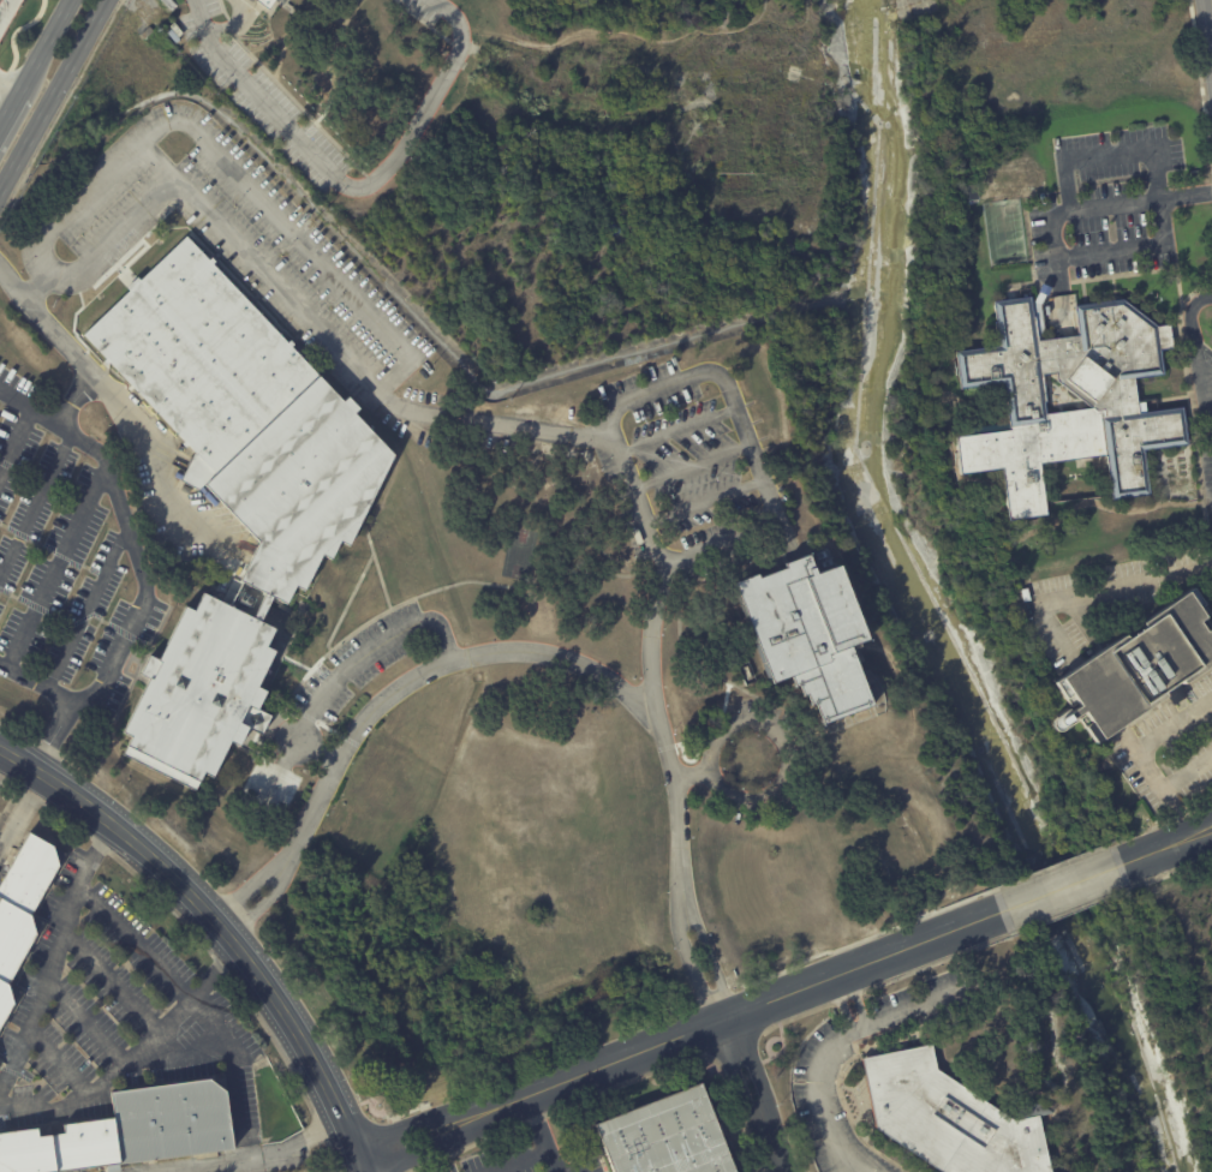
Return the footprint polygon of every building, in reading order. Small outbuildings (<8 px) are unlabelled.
[(172,11),(161,0),(172,0),(178,6),(172,11)] [(151,28),(155,31),(144,38),(141,35),(150,26),(151,28)] [(980,199),(968,202),(966,186),(979,185),(980,199)] [(264,594),(238,581),(257,542),(205,486),(202,490),(184,480),(198,452),(191,444),(189,447),(185,443),(187,441),(113,361),(112,364),(107,359),(109,357),(88,333),(133,288),(131,286),(142,275),(144,279),(192,233),(214,258),(216,256),(221,259),(219,262),(293,341),(295,340),(299,343),(297,346),(320,370),(320,371),(346,399),(351,394),(362,406),(357,412),(396,454),(351,546),(340,542),(332,560),(322,555),(304,592),(294,587),(286,605),(271,598),(264,594)] [(1001,252),(1019,250),(1020,259),(1002,261),(1001,252)] [(1045,297),(1040,305),(1045,339),(1077,334),(1074,305),(1123,298),(1158,325),(1170,323),(1174,348),(1160,349),(1164,375),(1135,378),(1138,402),(1145,401),(1146,411),(1183,406),(1188,444),(1144,450),(1150,495),(1111,500),(1107,471),(1098,472),(1095,456),(1086,458),(1087,467),(1076,468),(1075,460),(1058,461),(1059,471),(1041,473),(1047,515),(1009,521),(1002,470),(960,474),(955,436),(1009,429),(1003,383),(959,389),(954,351),(996,345),(992,321),(995,321),(992,300),(1031,294),(1033,315),(1035,315),(1033,301),(1039,292),(1038,291),(1041,282),(1051,287),(1047,295),(1045,294),(1045,297)] [(810,555),(816,573),(838,564),(867,640),(850,646),(873,706),(824,725),(816,704),(812,705),(807,694),(804,695),(800,684),(795,687),(792,676),(775,682),(736,582),(759,574),(760,578),(787,567),(786,563),(808,554),(810,555)] [(1031,600),(1023,602),(1021,590),(1028,587),(1031,600)] [(1211,627),(1211,626),(1211,664),(1181,684),(1183,688),(1188,695),(1174,706),(1164,690),(1160,693),(1163,696),(1093,745),(1081,728),(1082,726),(1077,719),(1082,716),(1080,712),(1059,726),(1057,725),(1055,724),(1055,722),(1055,720),(1075,706),(1074,705),(1070,707),(1064,699),(1063,700),(1051,682),(1122,635),(1124,638),(1141,627),(1139,623),(1193,587),(1211,614),(1205,617),(1211,627)] [(261,621),(275,628),(265,646),(275,651),(257,687),(265,690),(257,708),(273,716),(263,735),(249,728),(239,746),(231,741),(213,778),(204,775),(201,781),(203,783),(199,791),(127,755),(131,748),(127,746),(132,737),(123,732),(149,678),(141,675),(150,654),(159,658),(185,605),(193,610),(203,592),(253,617),(261,621)] [(253,617),(264,594),(271,598),(261,621),(253,617)] [(1074,718),(1064,709),(1049,724),(1059,734),(1074,718)] [(4,1026),(0,1031),(0,901),(0,886),(29,833),(53,848),(59,868),(30,917),(36,938),(8,988),(14,1007),(4,1026)] [(1038,1118),(1049,1171),(940,1171),(877,1130),(862,1059),(932,1045),(938,1070),(1015,1122),(1020,1120),(1017,1108),(1047,1102),(1050,1116),(1038,1118)] [(115,1122),(112,1095),(209,1082),(225,1094),(233,1153),(121,1167),(115,1122)] [(717,1123),(736,1171),(613,1171),(595,1123),(701,1082),(717,1123)] [(121,1167),(85,1171),(0,1171),(0,1137),(37,1131),(38,1140),(65,1136),(64,1128),(115,1122),(121,1167)]
